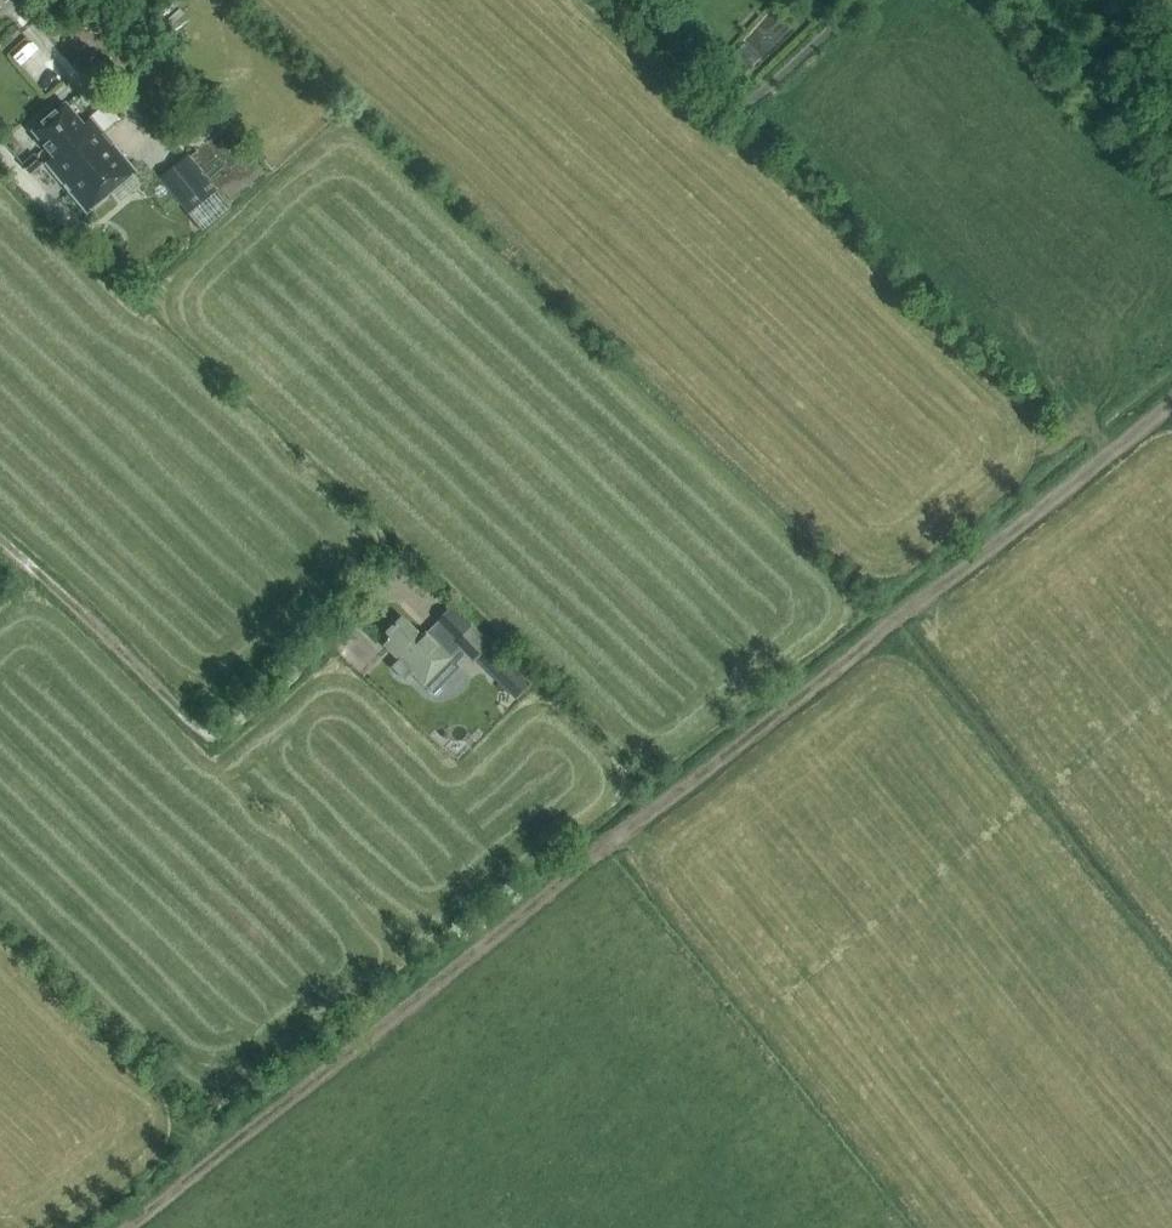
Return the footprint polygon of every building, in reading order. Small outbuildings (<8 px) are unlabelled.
[(1162,9),(1171,0),(1152,0),(1162,9)] [(87,213),(136,172),(91,119),(83,126),(66,105),(33,132),(55,158),(47,165),(87,213)] [(35,154),(22,165),(30,175),(43,164),(35,154)] [(159,178),(189,214),(218,190),(189,154),(159,178)] [(423,685),(424,684),(433,693),(460,667),(451,658),(460,649),(472,662),(475,660),(491,644),(473,626),(460,637),(442,618),(426,633),(420,636),(402,618),(387,633),(393,640),(387,647),(400,661),(394,667),(407,681),(413,675),(423,685)] [(530,684),(491,644),(475,660),(515,699),(530,684)]
